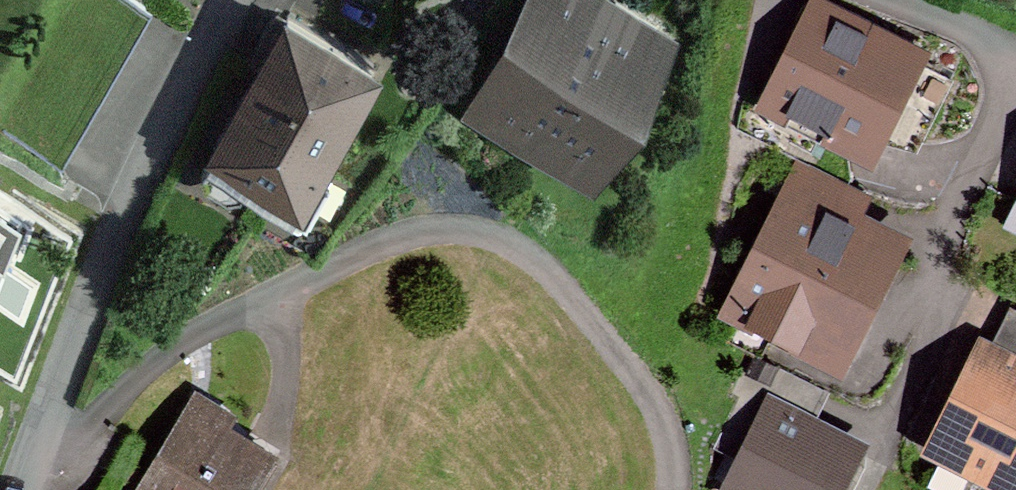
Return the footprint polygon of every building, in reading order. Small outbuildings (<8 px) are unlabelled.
[(676,26),(629,0),(517,0),(455,110),(588,184),(676,26)] [(822,0),(806,0),(749,111),(869,173),(930,56),(822,0)] [(376,62),(278,7),(195,153),(293,208),(376,62)] [(838,382),(911,239),(861,214),(871,195),(794,157),(712,319),(838,382)] [(1000,229),(1015,237),(1015,195),(1000,229)] [(9,215),(0,210),(0,234),(9,215)] [(977,336),(914,459),(976,489),(1015,489),(1015,313),(1008,309),(991,343),(977,336)] [(272,459),(227,432),(235,418),(193,392),(132,489),(253,489),(272,459)] [(766,392),(715,489),(844,489),(867,445),(766,392)]
